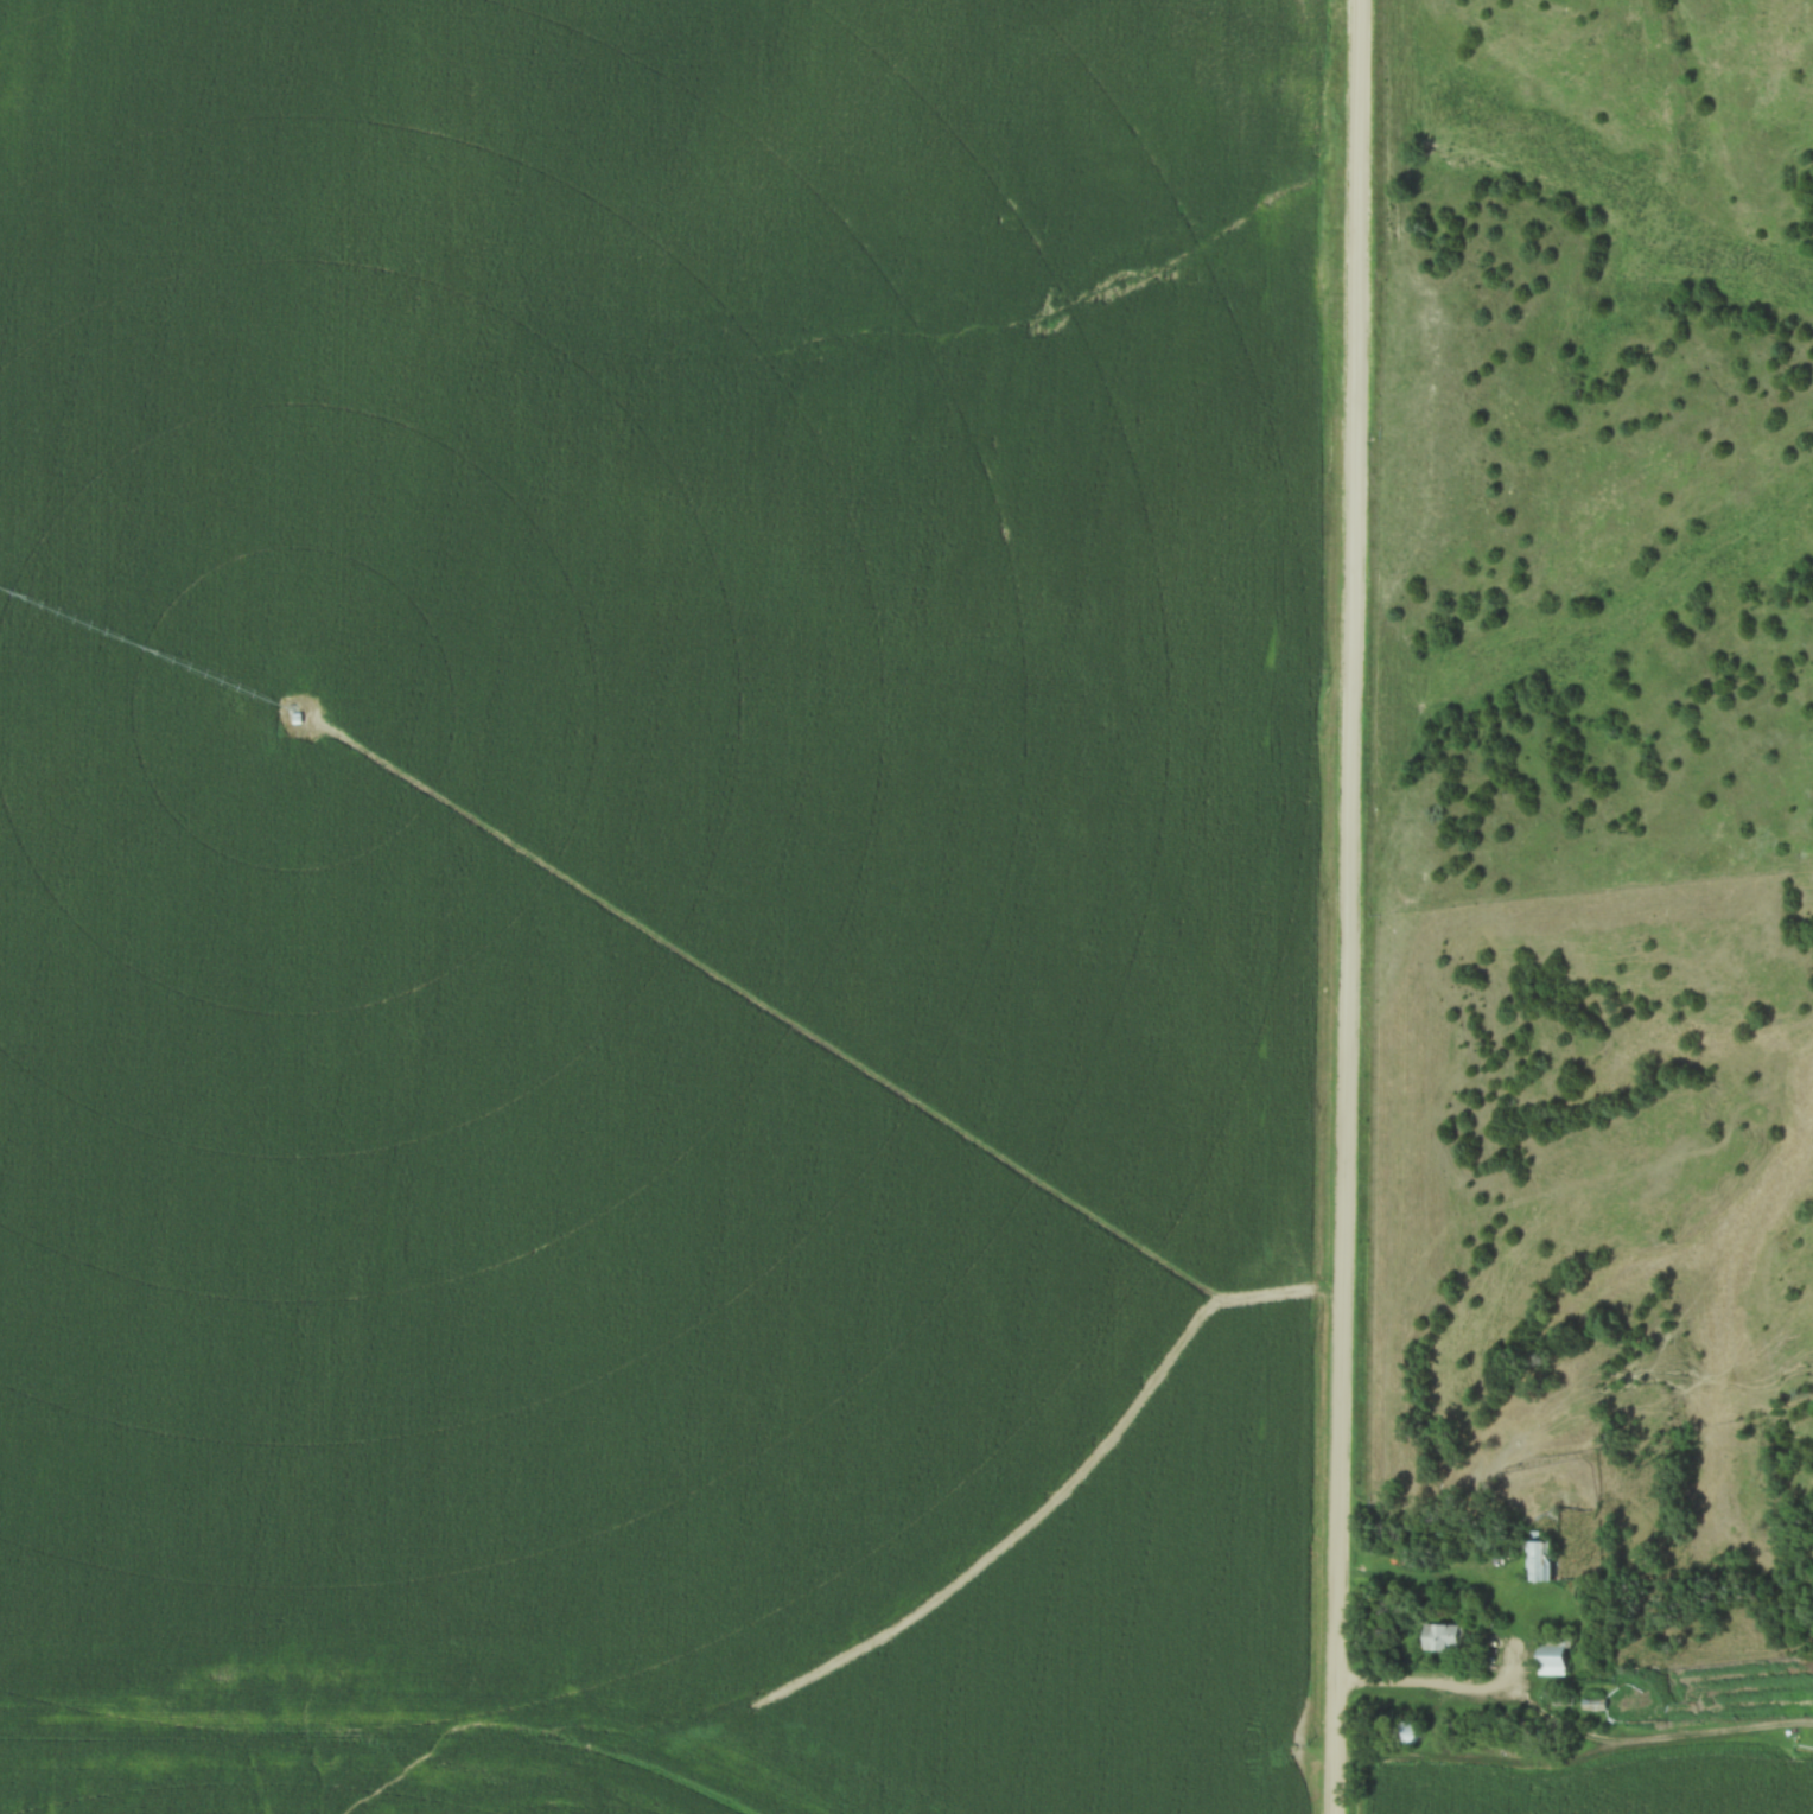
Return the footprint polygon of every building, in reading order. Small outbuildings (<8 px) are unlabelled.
[(1526,1580),(1549,1580),(1549,1540),(1526,1540),(1526,1580)] [(1464,1652),(1464,1624),(1421,1624),(1421,1652),(1464,1652)] [(1536,1675),(1563,1675),(1563,1646),(1569,1646),(1569,1635),(1536,1635),(1536,1675)] [(1398,1723),(1399,1744),(1415,1743),(1413,1722),(1398,1723)]
